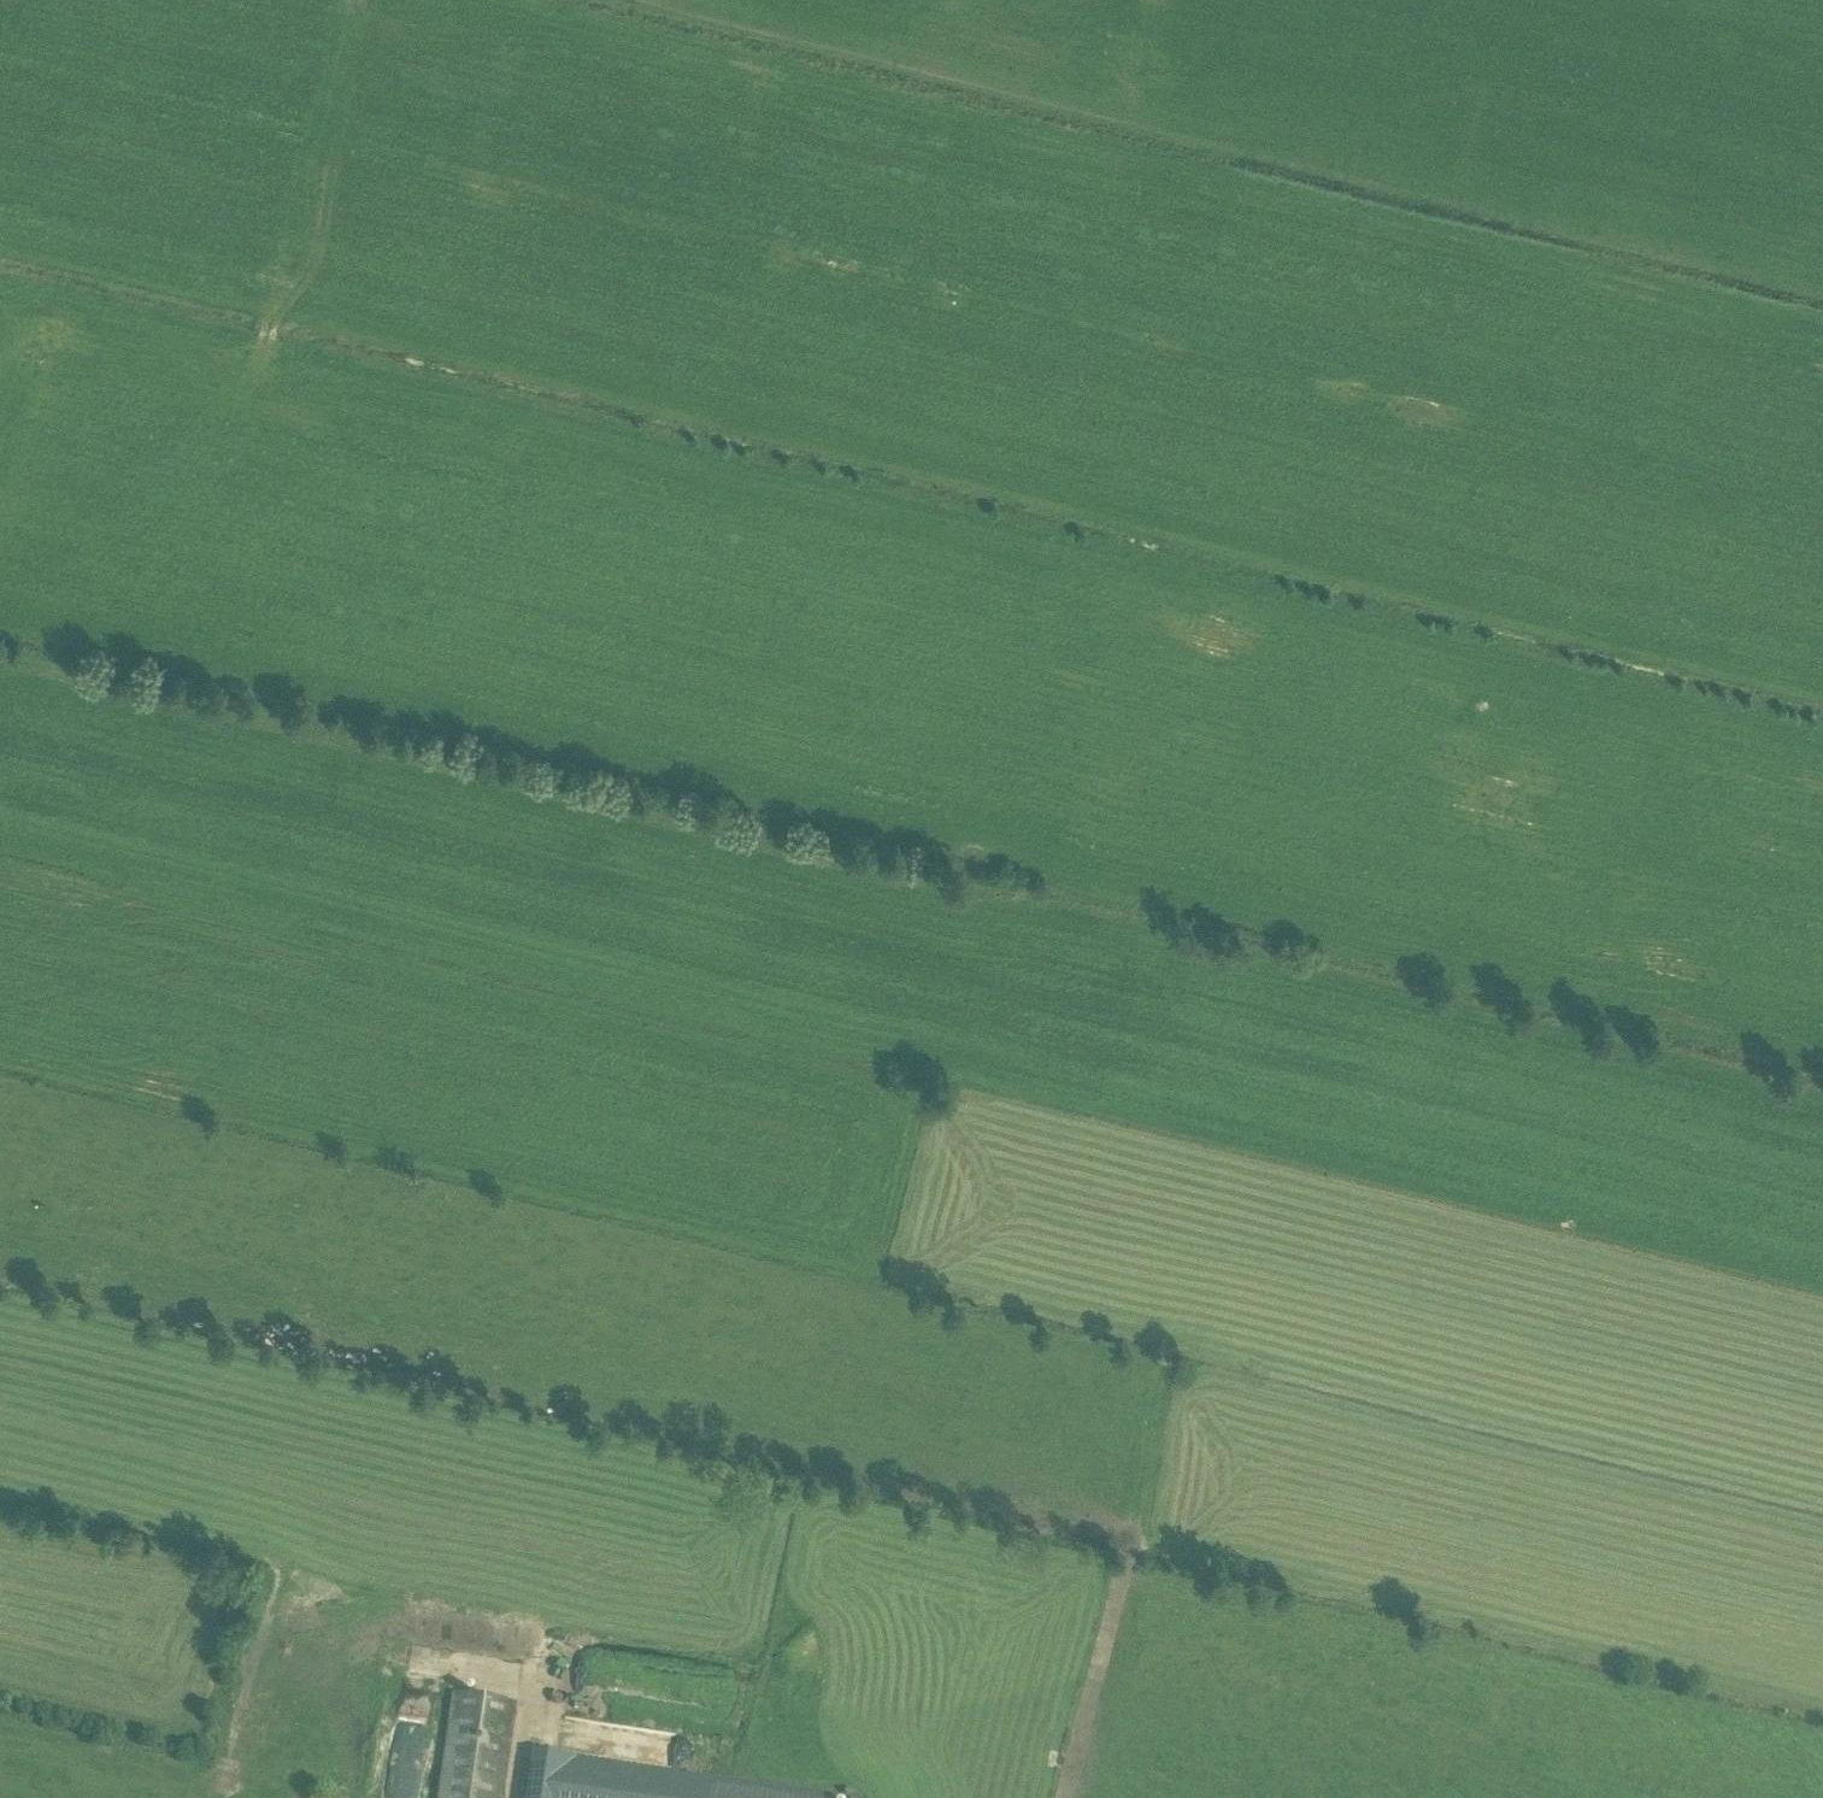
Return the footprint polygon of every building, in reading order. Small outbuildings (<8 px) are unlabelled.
[(439,1797),(503,1797),(516,1704),(453,1695),(439,1797)] [(527,1797),(835,1797),(835,1795),(534,1752),(527,1797)]
